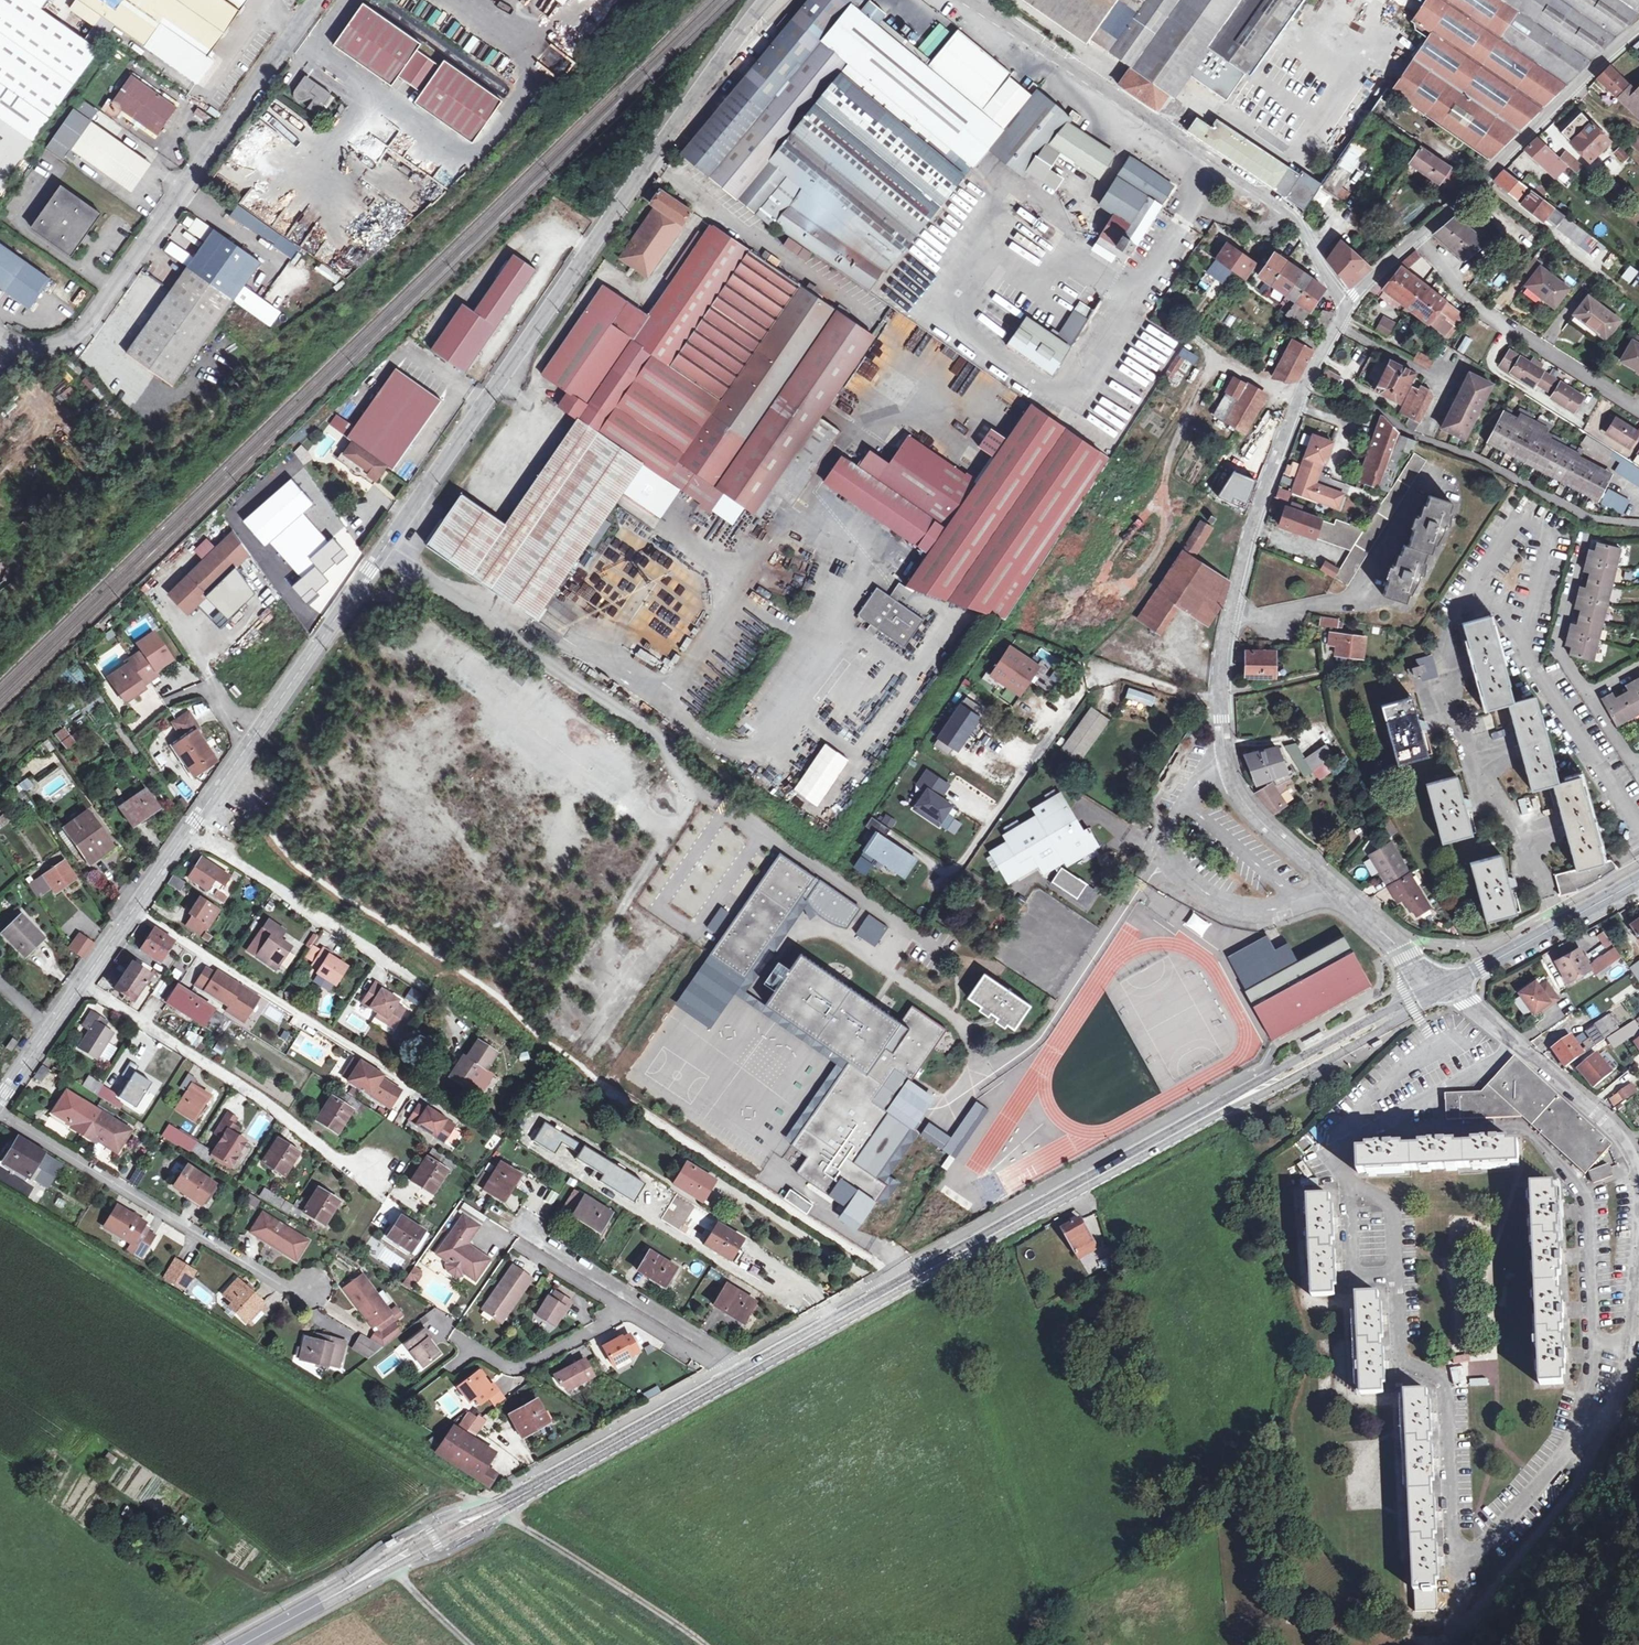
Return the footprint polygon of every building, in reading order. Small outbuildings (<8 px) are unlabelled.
[(24,74),(56,30),(34,14),(14,0),(0,0),(0,58),(24,74)] [(34,14),(44,0),(14,0),(34,14)] [(96,42),(106,29),(188,87),(204,66),(199,62),(243,0),(74,0),(71,4),(94,20),(87,30),(84,34),(96,42)] [(743,79),(676,156),(769,229),(772,225),(865,292),(880,272),(884,275),(984,152),(1000,132),(978,115),(1009,78),(954,33),(923,70),(874,31),(848,10),(855,0),(809,0),(743,79)] [(874,31),(882,20),(857,0),(855,0),(848,10),(874,31)] [(1086,49),(1089,44),(1124,68),(1140,45),(1124,34),(1148,0),(1015,0),(1086,49)] [(1124,34),(1140,45),(1124,68),(1140,79),(1169,99),(1173,102),(1189,79),(1226,105),(1245,77),(1250,81),(1306,0),(1148,0),(1124,34)] [(1422,6),(1412,22),(1414,23),(1413,26),(1414,32),(1426,41),(1390,94),(1489,163),(1577,73),(1638,16),(1638,0),(1413,0),(1422,6)] [(94,20),(71,4),(64,14),(87,30),(94,20)] [(394,83),(414,55),(419,47),(362,6),(330,51),(388,91),(394,83)] [(91,56),(88,53),(96,42),(84,34),(76,45),(56,30),(24,74),(0,58),(0,183),(91,56)] [(437,71),(414,55),(394,83),(417,99),(411,107),(469,149),(500,106),(442,64),(437,71)] [(1595,79),(1616,98),(1628,87),(1607,68),(1595,79)] [(1169,99),(1140,79),(1128,96),(1158,116),(1169,99)] [(293,101),(298,104),(300,104),(306,101),(309,104),(303,113),(312,120),(327,99),(302,81),(293,95),(293,101)] [(169,114),(124,83),(105,109),(150,140),(169,114)] [(1032,93),(1036,88),(1031,84),(1025,91),(1030,95),(1032,93)] [(546,85),(534,95),(540,101),(551,91),(546,85)] [(1633,92),(1628,87),(1616,98),(1638,120),(1638,87),(1633,92)] [(1000,132),(984,152),(1020,181),(1024,174),(1051,194),(1059,183),(1047,174),(1058,158),(1095,183),(1112,157),(1065,125),(1068,121),(1032,93),(1030,95),(1000,132)] [(77,107),(94,120),(100,112),(83,99),(77,107)] [(67,113),(48,141),(125,194),(136,178),(124,170),(132,158),(67,113)] [(1558,133),(1587,162),(1604,145),(1606,148),(1609,145),(1578,113),(1558,133)] [(1072,115),(1068,121),(1074,126),(1079,119),(1072,115)] [(1185,134),(1262,186),(1303,215),(1321,188),(1303,176),(1300,179),(1217,125),(1212,133),(1193,121),(1186,130),(1185,134)] [(1410,137),(1404,133),(1401,137),(1407,142),(1410,137)] [(1638,155),(1638,135),(1629,146),(1638,155)] [(1524,151),(1555,178),(1566,167),(1535,140),(1524,151)] [(1612,154),(1619,162),(1624,158),(1616,149),(1612,154)] [(1441,182),(1449,170),(1420,150),(1410,164),(1440,183),(1441,182)] [(1586,175),(1562,153),(1558,157),(1582,179),(1586,175)] [(144,167),(132,158),(124,170),(136,178),(144,167)] [(1170,190),(1126,162),(1095,207),(1111,217),(1096,238),(1125,258),(1150,219),(1160,205),(1170,190)] [(1332,163),(1321,190),(1317,198),(1323,201),(1320,208),(1332,213),(1338,200),(1336,199),(1348,169),(1332,163)] [(1511,164),(1503,172),(1531,192),(1541,200),(1547,191),(1511,164)] [(1470,185),(1449,170),(1441,182),(1444,185),(1459,195),(1470,185)] [(1531,192),(1503,172),(1493,184),(1520,204),(1531,192)] [(1344,201),(1350,192),(1341,187),(1335,196),(1344,201)] [(94,218),(55,190),(26,231),(64,259),(74,247),(79,250),(86,241),(81,237),(94,218)] [(651,211),(618,261),(644,278),(687,215),(656,194),(654,196),(647,191),(639,203),(651,211)] [(1579,246),(1587,235),(1551,207),(1541,200),(1531,192),(1520,204),(1541,222),(1545,217),(1556,226),(1554,228),(1579,246)] [(196,219),(187,231),(205,243),(214,231),(196,219)] [(1464,263),(1470,271),(1491,252),(1483,243),(1481,244),(1453,219),(1434,236),(1464,263)] [(722,494),(753,515),(775,483),(825,411),(874,341),(746,254),(709,229),(701,241),(695,237),(671,272),(676,276),(652,311),(604,280),(541,374),(571,393),(559,410),(576,421),(563,439),(503,527),(458,496),(423,549),(534,620),(586,545),(592,549),(609,525),(603,521),(621,495),(652,517),(673,485),(712,511),(722,494)] [(205,243),(169,293),(218,328),(264,265),(214,231),(205,243)] [(1596,242),(1587,235),(1579,246),(1578,247),(1587,254),(1596,242)] [(1095,241),(1091,247),(1110,260),(1114,254),(1095,241)] [(808,256),(800,250),(799,252),(788,243),(783,250),(803,263),(808,256)] [(1370,272),(1339,244),(1326,263),(1348,292),(1370,272)] [(0,249),(0,293),(26,312),(47,283),(0,249)] [(1228,275),(1240,284),(1250,271),(1223,251),(1213,264),(1228,275)] [(1387,279),(1412,299),(1421,287),(1403,274),(1419,259),(1413,254),(1387,279)] [(459,305),(429,350),(463,375),(534,271),(510,255),(473,314),(459,305)] [(1268,290),(1284,268),(1272,259),(1267,266),(1261,261),(1257,267),(1263,271),(1255,281),(1262,286),(1256,295),(1261,299),(1268,290)] [(1616,285),(1624,274),(1604,259),(1596,270),(1616,285)] [(336,284),(342,277),(323,263),(318,271),(336,284)] [(1228,275),(1213,264),(1205,276),(1219,287),(1228,275)] [(1297,277),(1284,268),(1268,290),(1281,299),(1297,277)] [(1526,289),(1554,310),(1568,292),(1540,271),(1526,289)] [(1306,284),(1297,277),(1281,299),(1276,306),(1285,312),(1290,306),(1306,284)] [(1412,299),(1387,279),(1376,289),(1404,309),(1412,299)] [(1306,284),(1290,306),(1285,312),(1281,319),(1294,328),(1319,293),(1306,284)] [(1420,305),(1429,293),(1421,287),(1412,299),(1420,305)] [(218,328),(169,293),(124,355),(173,389),(218,328)] [(1435,313),(1442,304),(1442,303),(1429,293),(1420,305),(1434,315),(1435,313)] [(1412,299),(1404,309),(1426,325),(1427,324),(1443,335),(1449,327),(1443,323),(1445,321),(1435,313),(1434,315),(1420,305),(1412,299)] [(1574,318),(1606,341),(1619,324),(1588,300),(1574,318)] [(1442,304),(1435,313),(1445,321),(1443,323),(1449,327),(1458,316),(1442,304)] [(1077,305),(1071,313),(1085,322),(1090,314),(1077,305)] [(1071,313),(1052,341),(1022,321),(1004,349),(1049,379),(1085,322),(1071,313)] [(1320,337),(1330,319),(1320,313),(1310,331),(1320,337)] [(1380,339),(1384,337),(1390,327),(1379,321),(1371,334),(1380,339)] [(1289,346),(1308,356),(1314,347),(1295,337),(1292,341),(1297,344),(1295,348),(1290,345),(1289,346)] [(1638,373),(1638,349),(1632,345),(1622,364),(1638,373)] [(1308,356),(1289,346),(1270,382),(1291,386),(1308,356)] [(1415,356),(1410,364),(1425,372),(1429,364),(1415,356)] [(1544,391),(1552,380),(1519,358),(1509,374),(1532,388),(1534,385),(1544,391)] [(1172,376),(1181,363),(1174,359),(1165,372),(1172,376)] [(1397,405),(1412,376),(1388,363),(1372,393),(1397,405)] [(353,444),(344,456),(350,460),(345,467),(365,481),(368,477),(375,482),(386,467),(392,472),(441,403),(394,370),(346,440),(353,444)] [(1230,409),(1248,420),(1261,400),(1218,372),(1204,392),(1230,409)] [(1332,388),(1336,380),(1322,373),(1318,381),(1332,388)] [(1440,429),(1462,441),(1474,418),(1489,387),(1466,376),(1440,429)] [(1552,380),(1544,391),(1551,396),(1549,400),(1572,414),(1582,399),(1552,380)] [(1403,420),(1403,422),(1404,423),(1405,423),(1403,428),(1408,436),(1412,437),(1429,398),(1427,394),(1417,388),(1416,392),(1403,420)] [(1403,420),(1416,392),(1412,390),(1397,419),(1403,422),(1403,420)] [(1282,412),(1285,401),(1277,405),(1270,411),(1282,412)] [(866,456),(855,472),(942,533),(926,557),(904,589),(1004,622),(1107,462),(1029,408),(974,488),(958,511),(948,504),(964,481),(906,440),(886,469),(866,456)] [(1248,420),(1230,409),(1223,421),(1241,432),(1248,420)] [(775,483),(796,499),(846,427),(825,411),(775,483)] [(1525,418),(1533,422),(1534,419),(1520,411),(1518,415),(1522,417),(1525,418)] [(1518,424),(1510,420),(1503,416),(1502,416),(1500,418),(1510,423),(1517,427),(1518,424)] [(1522,417),(1520,421),(1522,422),(1532,427),(1541,432),(1545,434),(1547,430),(1545,429),(1538,425),(1535,423),(1533,422),(1525,418),(1522,417)] [(1562,487),(1575,462),(1576,459),(1566,453),(1556,448),(1547,444),(1541,441),(1545,435),(1545,434),(1541,432),(1532,427),(1522,422),(1520,421),(1518,424),(1517,427),(1510,423),(1500,418),(1486,448),(1504,457),(1514,462),(1523,467),(1562,487)] [(1361,487),(1380,492),(1390,463),(1399,466),(1403,456),(1408,443),(1401,440),(1379,421),(1353,491),(1359,493),(1361,487)] [(1638,454),(1638,436),(1615,421),(1606,436),(1629,451),(1631,448),(1638,454)] [(1540,422),(1538,425),(1545,429),(1547,430),(1552,432),(1554,429),(1540,422)] [(1288,495),(1340,509),(1344,491),(1318,484),(1331,439),(1307,432),(1299,463),(1290,461),(1286,475),(1293,477),(1288,495)] [(1551,438),(1545,435),(1541,441),(1547,444),(1556,448),(1566,453),(1576,459),(1577,457),(1578,456),(1570,452),(1568,451),(1566,450),(1559,447),(1553,443),(1550,442),(1551,438)] [(1611,462),(1612,460),(1615,455),(1587,437),(1583,445),(1611,462)] [(1555,440),(1553,443),(1559,447),(1566,450),(1568,447),(1555,440)] [(1408,443),(1403,456),(1408,459),(1415,445),(1408,443)] [(1612,460),(1622,466),(1625,461),(1615,455),(1612,460)] [(344,456),(339,464),(345,467),(350,460),(344,456)] [(1414,457),(1381,506),(1369,525),(1337,574),(1332,582),(1346,590),(1427,465),(1414,457)] [(1502,462),(1511,467),(1514,462),(1504,457),(1502,462)] [(1576,459),(1575,462),(1584,467),(1594,472),(1603,476),(1612,481),(1614,478),(1576,459)] [(838,461),(821,485),(926,557),(942,533),(855,472),(838,461)] [(1625,461),(1622,466),(1617,476),(1638,489),(1638,470),(1625,461)] [(1514,462),(1511,467),(1521,472),(1523,467),(1514,462)] [(1599,507),(1612,481),(1603,476),(1594,472),(1584,467),(1575,462),(1562,487),(1599,507)] [(1389,494),(1399,466),(1390,463),(1380,492),(1389,494)] [(1241,510),(1256,479),(1231,466),(1216,497),(1241,510)] [(368,477),(365,481),(372,487),(375,482),(368,477)] [(291,480),(242,523),(264,548),(269,544),(300,580),(291,588),(304,604),(328,583),(322,576),(346,555),(332,539),(328,543),(302,515),(313,505),(291,480)] [(974,488),(964,481),(948,504),(958,511),(974,488)] [(1277,489),(1276,496),(1287,498),(1289,491),(1277,489)] [(1602,509),(1623,519),(1630,505),(1610,495),(1602,509)] [(1429,501),(1421,521),(1418,520),(1407,550),(1403,549),(1400,558),(1397,557),(1392,569),(1391,568),(1380,599),(1403,607),(1406,600),(1408,600),(1414,590),(1418,579),(1421,580),(1425,568),(1422,567),(1426,557),(1430,558),(1433,551),(1434,551),(1440,540),(1444,530),(1448,531),(1451,520),(1448,519),(1451,508),(1429,501)] [(1275,529),(1277,529),(1283,511),(1287,512),(1289,508),(1283,506),(1275,529)] [(1299,511),(1289,508),(1287,512),(1283,511),(1277,529),(1278,530),(1348,556),(1359,538),(1297,516),(1299,511)] [(681,519),(699,533),(706,524),(688,511),(681,519)] [(1196,524),(1176,555),(1188,562),(1207,531),(1196,524)] [(640,544),(646,533),(633,526),(627,537),(640,544)] [(233,534),(169,595),(184,611),(193,603),(196,606),(216,626),(219,623),(222,626),(254,595),(235,568),(249,555),(233,534)] [(1587,565),(1617,573),(1621,554),(1597,549),(1595,556),(1589,555),(1587,565)] [(1152,592),(1173,605),(1206,624),(1221,599),(1225,586),(1188,562),(1176,555),(1152,592)] [(909,565),(901,577),(906,580),(915,569),(909,565)] [(1588,585),(1613,591),(1617,573),(1587,565),(1584,576),(1590,578),(1588,585)] [(1322,575),(1332,582),(1337,574),(1327,568),(1322,575)] [(1578,602),(1608,610),(1613,591),(1588,585),(1587,593),(1581,591),(1578,602)] [(897,587),(888,601),(894,605),(899,597),(906,602),(910,595),(897,587)] [(875,591),(855,618),(870,628),(875,632),(903,651),(922,624),(894,605),(888,601),(875,591)] [(1173,605),(1152,592),(1135,620),(1156,632),(1173,605)] [(1582,614),(1580,622),(1604,627),(1608,610),(1578,602),(1576,613),(1582,614)] [(193,603),(184,611),(187,614),(196,606),(193,603)] [(1516,751),(1519,760),(1523,759),(1533,795),(1553,790),(1564,832),(1560,833),(1563,842),(1567,841),(1575,876),(1555,881),(1560,902),(1576,898),(1575,895),(1618,875),(1610,869),(1602,869),(1580,783),(1558,788),(1534,701),(1513,707),(1489,621),(1462,628),(1473,669),(1469,671),(1472,680),(1476,679),(1486,714),(1509,708),(1521,750),(1516,751)] [(1570,639),(1600,646),(1604,627),(1580,622),(1578,630),(1573,629),(1570,639)] [(1318,632),(1334,634),(1335,627),(1318,625),(1318,632)] [(875,632),(870,628),(866,634),(872,638),(875,632)] [(140,653),(131,659),(148,683),(157,677),(154,673),(161,667),(160,665),(168,659),(151,635),(135,646),(140,653)] [(1600,646),(1570,639),(1568,650),(1574,652),(1572,660),(1595,665),(1600,646)] [(1356,642),(1320,644),(1321,655),(1328,655),(1330,665),(1358,664),(1356,642)] [(1009,645),(990,673),(1018,691),(1036,664),(1009,645)] [(1274,680),(1273,658),(1268,658),(1246,659),(1246,682),(1274,680)] [(141,688),(148,683),(131,659),(124,664),(126,667),(106,680),(118,697),(122,695),(127,702),(136,696),(134,693),(141,688)] [(170,662),(168,659),(160,665),(161,667),(170,662)] [(1417,676),(1422,675),(1421,669),(1404,673),(1406,680),(1410,679),(1410,681),(1418,680),(1417,676)] [(1638,686),(1628,692),(1631,697),(1624,701),(1636,723),(1638,721),(1638,687),(1638,686)] [(1151,706),(1154,696),(1127,687),(1123,697),(1151,706)] [(122,695),(118,697),(123,705),(127,702),(122,695)] [(965,695),(932,743),(947,754),(952,746),(956,748),(978,716),(974,713),(980,705),(965,695)] [(1636,723),(1624,701),(1620,704),(1617,698),(1606,704),(1621,732),(1636,723)] [(1414,724),(1408,701),(1378,708),(1393,768),(1423,760),(1416,734),(1423,732),(1421,726),(1418,726),(1418,723),(1414,724)] [(1090,706),(1060,748),(1077,760),(1107,718),(1090,706)] [(821,710),(816,720),(836,730),(841,720),(821,710)] [(171,748),(192,778),(214,762),(193,733),(196,731),(184,715),(170,725),(181,741),(171,748)] [(65,748),(76,740),(63,725),(53,734),(65,748)] [(816,806),(847,759),(822,742),(791,789),(816,806)] [(1308,751),(1300,756),(1296,749),(1285,752),(1302,778),(1310,772),(1316,780),(1331,769),(1328,765),(1333,761),(1326,751),(1314,759),(1308,751)] [(1277,803),(1279,801),(1288,794),(1287,792),(1292,788),(1290,784),(1298,781),(1295,775),(1287,777),(1277,754),(1245,762),(1256,789),(1265,786),(1266,788),(1263,789),(1266,795),(1259,797),(1255,799),(1271,818),(1283,812),(1277,803)] [(865,783),(870,772),(859,767),(855,778),(865,783)] [(925,787),(912,806),(936,823),(950,803),(937,795),(945,783),(925,770),(917,782),(925,787)] [(19,781),(24,791),(33,786),(28,776),(19,781)] [(1457,804),(1451,781),(1422,789),(1438,847),(1467,839),(1460,814),(1467,812),(1465,805),(1462,806),(1461,803),(1457,804)] [(1256,789),(1259,797),(1266,795),(1263,789),(1266,788),(1265,786),(1256,789)] [(1043,793),(1046,799),(1057,792),(1054,787),(1043,793)] [(143,791),(117,811),(129,829),(156,808),(143,791)] [(998,867),(1006,881),(1036,864),(1041,872),(1053,866),(1056,871),(1049,880),(1084,904),(1089,897),(1088,897),(1079,891),(1084,884),(1085,882),(1060,866),(1058,863),(1063,860),(1065,864),(1080,856),(1095,847),(1097,846),(1086,827),(1082,829),(1078,832),(1071,821),(1075,818),(1060,791),(1057,792),(1046,799),(1032,807),(1036,813),(1019,822),(1005,831),(1001,833),(1005,839),(988,849),(990,852),(998,867)] [(1286,810),(1279,801),(1277,803),(1283,812),(1286,810)] [(68,840),(85,863),(107,848),(84,815),(58,832),(64,842),(68,840)] [(1002,826),(1005,831),(1019,822),(1016,817),(1002,826)] [(1075,818),(1071,821),(1078,832),(1082,829),(1075,818)] [(1144,819),(1138,828),(1148,834),(1154,825),(1144,819)] [(888,827),(879,821),(872,830),(874,831),(871,835),(867,841),(852,864),(862,871),(874,855),(883,861),(896,865),(895,869),(902,873),(913,856),(889,840),(884,841),(880,838),(882,835),(888,827)] [(1399,842),(1394,833),(1386,837),(1392,847),(1399,842)] [(1095,847),(1080,856),(1083,861),(1098,852),(1095,847)] [(736,908),(724,926),(706,951),(739,973),(799,887),(804,891),(801,895),(812,908),(825,916),(832,920),(840,922),(853,903),(776,850),(736,908)] [(990,852),(984,855),(993,870),(998,867),(990,852)] [(1393,896),(1413,883),(1395,852),(1374,865),(1393,896)] [(200,858),(186,878),(205,891),(209,885),(212,880),(221,886),(227,876),(200,858)] [(51,894),(75,877),(63,860),(39,876),(51,894)] [(1502,884),(1495,861),(1465,869),(1482,927),(1512,918),(1505,894),(1512,892),(1510,885),(1508,886),(1507,882),(1502,884)] [(170,876),(166,883),(177,890),(182,883),(170,876)] [(212,880),(209,885),(218,891),(221,886),(212,880)] [(1413,883),(1393,896),(1402,911),(1407,908),(1415,920),(1417,919),(1420,924),(1433,917),(1413,883)] [(1093,890),(1084,884),(1079,891),(1088,897),(1093,890)] [(250,885),(243,892),(250,899),(257,892),(250,885)] [(215,891),(212,895),(219,900),(223,896),(215,891)] [(199,935),(205,926),(207,927),(217,912),(199,901),(189,916),(191,917),(185,927),(199,935)] [(715,920),(724,926),(736,908),(727,902),(715,920)] [(873,946),(887,926),(868,913),(854,933),(873,946)] [(41,939),(20,916),(1,934),(23,956),(41,939)] [(1638,942),(1638,919),(1629,925),(1635,935),(1633,937),(1637,943),(1638,942)] [(295,949),(283,941),(279,939),(284,930),(269,921),(264,929),(265,930),(273,936),(269,942),(260,937),(260,936),(249,952),(279,972),(295,949)] [(1145,953),(1103,973),(1112,991),(1119,992),(1133,985),(1138,993),(1158,983),(1159,974),(1182,975),(1185,982),(1198,975),(1203,986),(1213,981),(1187,929),(1169,938),(1162,937),(1151,943),(1150,953),(1145,953)] [(158,962),(171,942),(153,930),(140,951),(158,962)] [(273,936),(265,930),(260,937),(269,942),(273,936)] [(288,933),(284,930),(279,939),(283,941),(288,933)] [(1267,936),(1229,957),(1273,1038),(1369,985),(1343,936),(1297,961),(1287,943),(1275,950),(1267,936)] [(1599,939),(1603,945),(1607,942),(1603,937),(1599,939)] [(71,947),(84,956),(90,947),(77,938),(71,947)] [(1607,942),(1603,945),(1606,950),(1611,947),(1607,942)] [(1587,953),(1591,959),(1606,950),(1602,944),(1587,953)] [(118,964),(126,953),(119,948),(111,960),(118,964)] [(322,948),(311,965),(318,969),(316,973),(333,985),(345,967),(328,956),(329,953),(322,948)] [(126,970),(130,965),(134,958),(126,953),(118,964),(126,970)] [(1569,987),(1577,982),(1590,974),(1592,974),(1590,971),(1579,953),(1557,966),(1569,987)] [(1603,963),(1608,970),(1620,960),(1615,953),(1602,962),(1603,963)] [(886,1026),(788,959),(784,964),(777,960),(766,975),(773,980),(754,1008),(837,1067),(784,1146),(800,1157),(788,1174),(857,1221),(879,1189),(867,1180),(900,1132),(860,1105),(884,1071),(898,1081),(931,1032),(897,1009),(886,1026)] [(1599,977),(1608,970),(1603,963),(1590,971),(1592,974),(1597,975),(1599,977)] [(130,965),(126,970),(115,987),(133,998),(141,986),(147,976),(130,965)] [(1638,987),(1638,965),(1629,972),(1638,987)] [(147,976),(141,986),(165,1002),(176,984),(152,969),(147,976)] [(203,969),(194,984),(228,1006),(245,1017),(257,998),(215,971),(213,975),(203,969)] [(984,974),(969,995),(1014,1026),(1029,1004),(984,974)] [(1638,992),(1638,990),(1629,975),(1606,989),(1617,1006),(1638,992)] [(384,1018),(382,1022),(391,1028),(403,1010),(394,1004),(396,1000),(380,990),(381,988),(373,982),(360,1003),(376,1013),(384,1018)] [(1577,982),(1569,987),(1572,994),(1581,989),(1577,982)] [(165,1002),(168,1004),(179,986),(176,984),(165,1002)] [(1535,985),(1519,997),(1534,1018),(1540,1013),(1549,1007),(1551,1009),(1558,1004),(1547,987),(1540,992),(1535,985)] [(179,986),(168,1004),(202,1026),(213,1008),(179,986)] [(409,989),(405,996),(419,1002),(422,995),(409,989)] [(1044,1002),(1052,1008),(1057,1001),(1049,995),(1044,1002)] [(228,1006),(225,1011),(242,1021),(245,1017),(228,1006)] [(1549,1007),(1540,1013),(1542,1015),(1551,1009),(1549,1007)] [(78,1045),(98,1060),(115,1033),(95,1020),(97,1015),(91,1011),(82,1025),(88,1029),(78,1045)] [(384,1018),(376,1013),(374,1016),(382,1022),(384,1018)] [(1602,1037),(1618,1029),(1611,1014),(1595,1022),(1602,1037)] [(1634,1026),(1627,1031),(1631,1037),(1638,1033),(1634,1026)] [(1591,1043),(1584,1049),(1586,1053),(1581,1056),(1571,1041),(1553,1054),(1566,1071),(1606,1044),(1596,1029),(1586,1036),(1591,1043)] [(1530,1047),(1545,1037),(1540,1030),(1523,1040),(1530,1047)] [(183,1041),(198,1045),(201,1035),(186,1031),(183,1041)] [(1322,1031),(1301,1041),(1304,1045),(1324,1035),(1322,1031)] [(1627,1031),(1610,1043),(1614,1050),(1632,1038),(1631,1037),(1627,1031)] [(292,1045),(320,1062),(328,1050),(300,1033),(292,1045)] [(450,1076),(469,1089),(480,1072),(483,1074),(497,1053),(477,1039),(462,1061),(460,1060),(450,1076)] [(12,1041),(5,1052),(11,1055),(18,1045),(12,1041)] [(221,1054),(225,1046),(217,1041),(212,1049),(221,1054)] [(1371,1047),(1373,1052),(1383,1046),(1380,1041),(1371,1047)] [(1594,1092),(1612,1076),(1598,1060),(1579,1075),(1594,1092)] [(359,1061),(347,1081),(389,1107),(400,1090),(380,1078),(381,1076),(359,1061)] [(131,1063),(122,1077),(129,1081),(119,1097),(139,1110),(155,1086),(136,1074),(140,1068),(131,1063)] [(1519,1115),(1584,1172),(1606,1147),(1513,1065),(1493,1089),(1455,1091),(1456,1116),(1519,1115)] [(38,1082),(46,1071),(37,1066),(30,1076),(38,1082)] [(472,1091),(483,1074),(480,1072),(469,1089),(472,1091)] [(188,1073),(180,1087),(186,1091),(175,1110),(195,1122),(211,1096),(192,1084),(196,1078),(188,1073)] [(1036,1083),(1037,1086),(1029,1090),(1033,1099),(1050,1091),(1044,1079),(1036,1083)] [(96,1098),(102,1088),(88,1080),(82,1089),(96,1098)] [(113,1091),(104,1086),(102,1088),(96,1098),(105,1103),(113,1091)] [(109,1148),(121,1128),(62,1090),(49,1110),(63,1119),(66,1116),(71,1119),(67,1127),(89,1141),(93,1134),(98,1137),(97,1140),(109,1148)] [(1631,1090),(1620,1098),(1625,1105),(1636,1097),(1631,1090)] [(317,1121),(339,1134),(354,1109),(333,1096),(317,1121)] [(975,1099),(951,1135),(928,1120),(919,1134),(956,1158),(989,1108),(975,1099)] [(418,1104),(408,1119),(443,1141),(453,1125),(426,1107),(425,1109),(418,1104)] [(223,1140),(212,1158),(230,1169),(245,1143),(234,1136),(228,1132),(232,1126),(236,1120),(228,1115),(216,1135),(223,1140)] [(258,1141),(271,1122),(260,1115),(247,1134),(258,1141)] [(238,1130),(232,1126),(228,1132),(234,1136),(238,1130)] [(190,1155),(197,1145),(168,1127),(162,1137),(190,1155)] [(1297,1142),(1303,1151),(1314,1145),(1308,1135),(1297,1142)] [(19,1171),(33,1148),(16,1138),(1,1162),(18,1172),(19,1171)] [(281,1140),(266,1164),(288,1178),(303,1153),(281,1140)] [(1359,1174),(1520,1171),(1519,1148),(1500,1148),(1500,1144),(1495,1144),(1495,1141),(1484,1141),(1484,1148),(1447,1149),(1447,1145),(1443,1145),(1442,1142),(1431,1142),(1431,1150),(1394,1151),(1394,1146),(1390,1146),(1389,1143),(1377,1144),(1377,1151),(1359,1152),(1359,1174)] [(197,1145),(190,1155),(206,1165),(210,1167),(213,1163),(208,1160),(211,1154),(197,1145)] [(49,1158),(33,1148),(19,1171),(27,1176),(33,1167),(41,1172),(49,1158)] [(426,1155),(411,1178),(435,1193),(449,1169),(426,1155)] [(598,1160),(593,1169),(602,1173),(606,1164),(598,1160)] [(203,1178),(177,1161),(165,1180),(190,1197),(203,1178)] [(687,1176),(681,1185),(703,1199),(710,1188),(713,1190),(719,1181),(688,1161),(681,1172),(687,1176)] [(501,1162),(483,1190),(500,1202),(519,1174),(501,1162)] [(33,1167),(27,1176),(35,1181),(41,1172),(33,1167)] [(1590,1178),(1595,1189),(1615,1181),(1610,1170),(1590,1178)] [(675,1181),(681,1185),(687,1176),(681,1172),(675,1181)] [(346,1200),(322,1186),(307,1210),(331,1225),(346,1200)] [(807,1213),(813,1203),(789,1187),(782,1197),(807,1213)] [(549,1190),(545,1202),(553,1205),(557,1192),(549,1190)] [(1565,1209),(1555,1209),(1554,1190),(1532,1191),(1537,1390),(1561,1389),(1560,1371),(1564,1371),(1564,1366),(1570,1366),(1569,1354),(1560,1354),(1559,1325),(1564,1325),(1563,1320),(1568,1320),(1568,1308),(1558,1308),(1557,1273),(1562,1273),(1562,1267),(1568,1267),(1567,1256),(1556,1256),(1556,1226),(1560,1225),(1560,1221),(1565,1221),(1565,1209)] [(269,1203),(274,1197),(265,1191),(261,1198),(269,1203)] [(245,1205),(255,1209),(260,1198),(249,1194),(245,1205)] [(584,1196),(572,1215),(599,1232),(611,1212),(584,1196)] [(1309,1197),(1312,1297),(1335,1297),(1335,1279),(1340,1279),(1340,1272),(1344,1272),(1344,1261),(1334,1261),(1333,1232),(1339,1231),(1339,1226),(1343,1226),(1343,1215),(1332,1215),(1332,1196),(1309,1197)] [(274,1197),(269,1203),(282,1211),(286,1205),(274,1197)] [(128,1243),(141,1251),(151,1233),(139,1225),(141,1221),(115,1205),(103,1223),(130,1240),(128,1243)] [(286,1205),(282,1211),(289,1215),(293,1209),(286,1205)] [(388,1235),(412,1250),(425,1230),(401,1214),(388,1235)] [(488,1258),(470,1246),(469,1248),(462,1243),(467,1236),(469,1238),(478,1224),(462,1214),(435,1252),(447,1260),(444,1263),(446,1269),(453,1274),(460,1274),(462,1271),(473,1279),(488,1258)] [(301,1239),(265,1216),(253,1235),(289,1257),(301,1239)] [(1062,1230),(1074,1252),(1093,1242),(1080,1220),(1062,1230)] [(731,1259),(744,1239),(719,1224),(707,1243),(731,1259)] [(466,1242),(469,1238),(467,1236),(462,1243),(469,1248),(470,1246),(466,1242)] [(1093,1242),(1074,1252),(1078,1259),(1097,1248),(1093,1242)] [(141,1251),(128,1243),(126,1247),(138,1255),(141,1251)] [(647,1253),(636,1269),(664,1287),(675,1271),(647,1253)] [(171,1282),(182,1264),(177,1261),(166,1279),(171,1282)] [(191,1270),(182,1264),(171,1282),(179,1288),(191,1270)] [(421,1270),(414,1265),(410,1271),(406,1276),(412,1281),(417,1279),(421,1274),(421,1270)] [(512,1265),(482,1309),(494,1317),(499,1310),(506,1315),(532,1278),(512,1265)] [(191,1270),(179,1288),(185,1292),(196,1273),(191,1270)] [(360,1274),(342,1289),(372,1328),(374,1326),(390,1315),(393,1319),(401,1314),(396,1309),(391,1314),(389,1311),(360,1274)] [(238,1280),(225,1296),(239,1309),(236,1313),(247,1322),(264,1303),(238,1280)] [(729,1307),(747,1318),(755,1304),(726,1285),(713,1305),(726,1313),(729,1307)] [(547,1296),(536,1314),(554,1325),(565,1308),(567,1309),(571,1301),(555,1291),(551,1298),(547,1296)] [(1356,1296),(1359,1395),(1381,1395),(1380,1378),(1386,1378),(1386,1372),(1390,1372),(1389,1362),(1380,1362),(1379,1332),(1384,1332),(1384,1327),(1388,1327),(1388,1315),(1377,1315),(1377,1296),(1356,1296)] [(329,1301),(324,1310),(335,1317),(340,1309),(329,1301)] [(455,1305),(451,1314),(460,1317),(464,1309),(455,1305)] [(743,1324),(747,1318),(729,1307),(726,1313),(743,1324)] [(499,1310),(494,1317),(501,1322),(506,1315),(499,1310)] [(390,1315),(374,1326),(379,1330),(393,1319),(390,1315)] [(382,1347),(400,1333),(393,1324),(380,1333),(382,1347)] [(429,1337),(423,1330),(404,1345),(421,1367),(438,1354),(426,1339),(429,1337)] [(370,1340),(382,1347),(380,1333),(375,1331),(370,1340)] [(622,1337),(621,1336),(603,1346),(613,1365),(639,1351),(629,1334),(622,1337)] [(317,1335),(315,1342),(330,1346),(332,1338),(317,1335)] [(361,1335),(356,1342),(369,1350),(365,1356),(368,1358),(382,1347),(370,1340),(361,1335)] [(330,1346),(315,1342),(303,1340),(298,1361),(326,1368),(327,1365),(337,1367),(343,1341),(332,1338),(330,1346)] [(356,1342),(353,1348),(365,1356),(369,1350),(356,1342)] [(402,1344),(373,1366),(383,1378),(411,1357),(402,1344)] [(585,1359),(555,1375),(560,1384),(564,1382),(568,1390),(594,1376),(585,1359)] [(1497,1384),(1496,1361),(1470,1363),(1471,1386),(1497,1384)] [(479,1371),(458,1387),(464,1395),(467,1393),(472,1400),(476,1397),(481,1403),(489,1397),(498,1390),(493,1383),(490,1385),(479,1371)] [(649,1397),(660,1393),(658,1386),(646,1390),(649,1397)] [(505,1399),(498,1390),(489,1397),(496,1406),(505,1399)] [(1440,1471),(1439,1459),(1428,1459),(1427,1431),(1434,1430),(1434,1424),(1438,1424),(1438,1412),(1427,1413),(1427,1395),(1403,1395),(1408,1592),(1409,1616),(1432,1616),(1431,1575),(1437,1575),(1437,1569),(1442,1569),(1442,1558),(1431,1558),(1430,1529),(1436,1529),(1436,1523),(1441,1523),(1441,1512),(1429,1512),(1429,1477),(1435,1476),(1434,1471),(1440,1471)] [(531,1400),(505,1415),(516,1434),(533,1424),(535,1428),(544,1422),(531,1400)] [(469,1425),(475,1417),(468,1412),(462,1421),(469,1425)] [(437,1450),(462,1465),(469,1454),(485,1464),(493,1452),(453,1426),(437,1450)] [(469,1454),(462,1465),(489,1483),(494,1474),(483,1467),(485,1464),(469,1454)] [(384,1546),(386,1549),(395,1544),(393,1540),(384,1546)]
